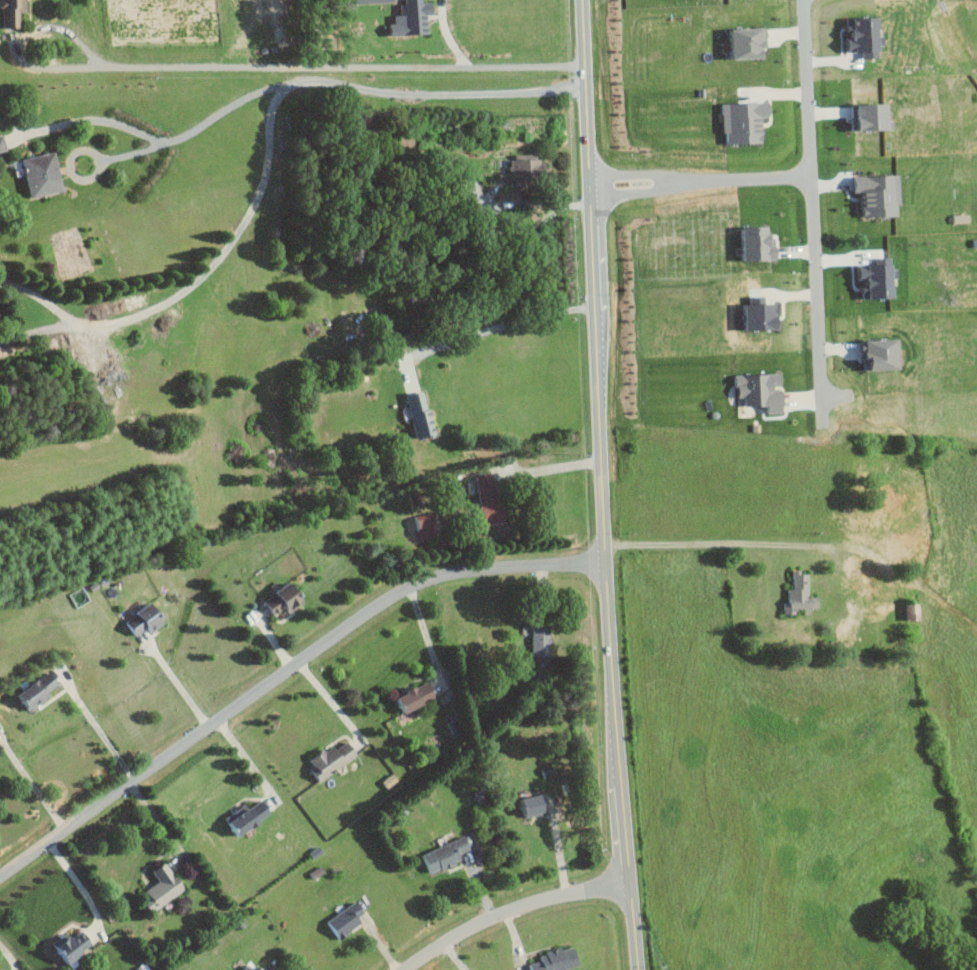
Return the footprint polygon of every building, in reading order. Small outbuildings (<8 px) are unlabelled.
[(22,0),(0,0),(2,27),(16,26),(15,12),(23,11),(22,0)] [(420,34),(421,13),(429,13),(429,2),(416,1),(416,0),(404,0),(404,1),(396,1),(396,14),(389,14),(389,24),(382,24),(382,33),(420,34)] [(726,58),(754,57),(753,42),(758,42),(757,26),(725,28),(726,58)] [(23,197),(57,191),(49,151),(16,157),(23,197)] [(504,178),(538,179),(539,159),(505,158),(504,178)] [(849,176),(897,174),(898,203),(894,204),(894,215),(859,216),(858,192),(849,193),(849,176)] [(759,295),(759,303),(767,303),(767,304),(773,304),(774,315),(768,315),(769,327),(737,329),(735,304),(741,304),(741,296),(759,295)] [(855,338),(896,336),(897,369),(863,371),(862,359),(859,359),(859,352),(856,352),(855,338)] [(729,374),(730,388),(734,388),(734,404),(763,403),(763,411),(777,411),(777,405),(780,405),(780,390),(770,390),(770,385),(778,385),(777,373),(729,374)] [(411,437),(428,436),(423,391),(406,392),(411,437)] [(807,572),(788,572),(788,589),(782,588),(781,613),(791,614),(791,608),(802,608),(802,614),(814,615),(814,597),(806,596),(807,572)] [(297,605),(285,583),(256,598),(266,617),(280,610),(282,613),(297,605)] [(161,624),(149,600),(127,611),(130,617),(120,622),(127,636),(142,628),(145,632),(161,624)] [(527,625),(527,656),(546,657),(547,625),(527,625)] [(57,684),(49,669),(7,693),(18,713),(47,696),(44,692),(57,684)] [(393,714),(432,696),(424,680),(386,697),(393,714)] [(316,781),(353,754),(342,739),(322,753),(318,747),(300,760),(316,781)] [(540,795),(510,799),(512,816),(542,812),(540,795)] [(228,838),(264,812),(254,798),(218,824),(228,838)] [(415,855),(423,875),(460,859),(457,853),(468,848),(462,835),(415,855)] [(155,881),(131,898),(144,916),(181,889),(160,859),(146,869),(155,881)] [(331,939),(365,916),(354,900),(320,922),(331,939)] [(571,946),(534,953),(535,961),(524,964),(525,969),(558,969),(575,967),(571,946)]
